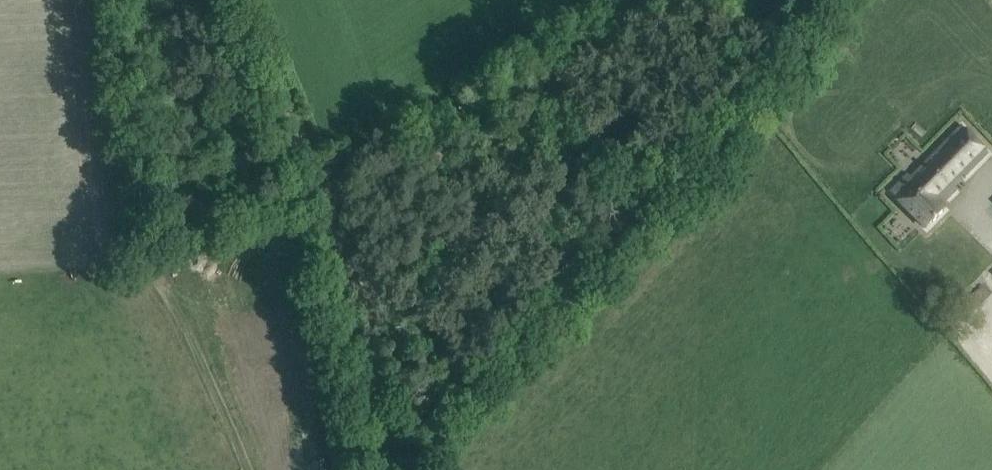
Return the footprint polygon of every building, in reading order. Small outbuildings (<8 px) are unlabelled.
[(912,177),(909,174),(891,192),(927,228),(946,209),(943,205),(958,190),(954,186),(964,176),(966,177),(989,154),(963,126),(912,177)]
